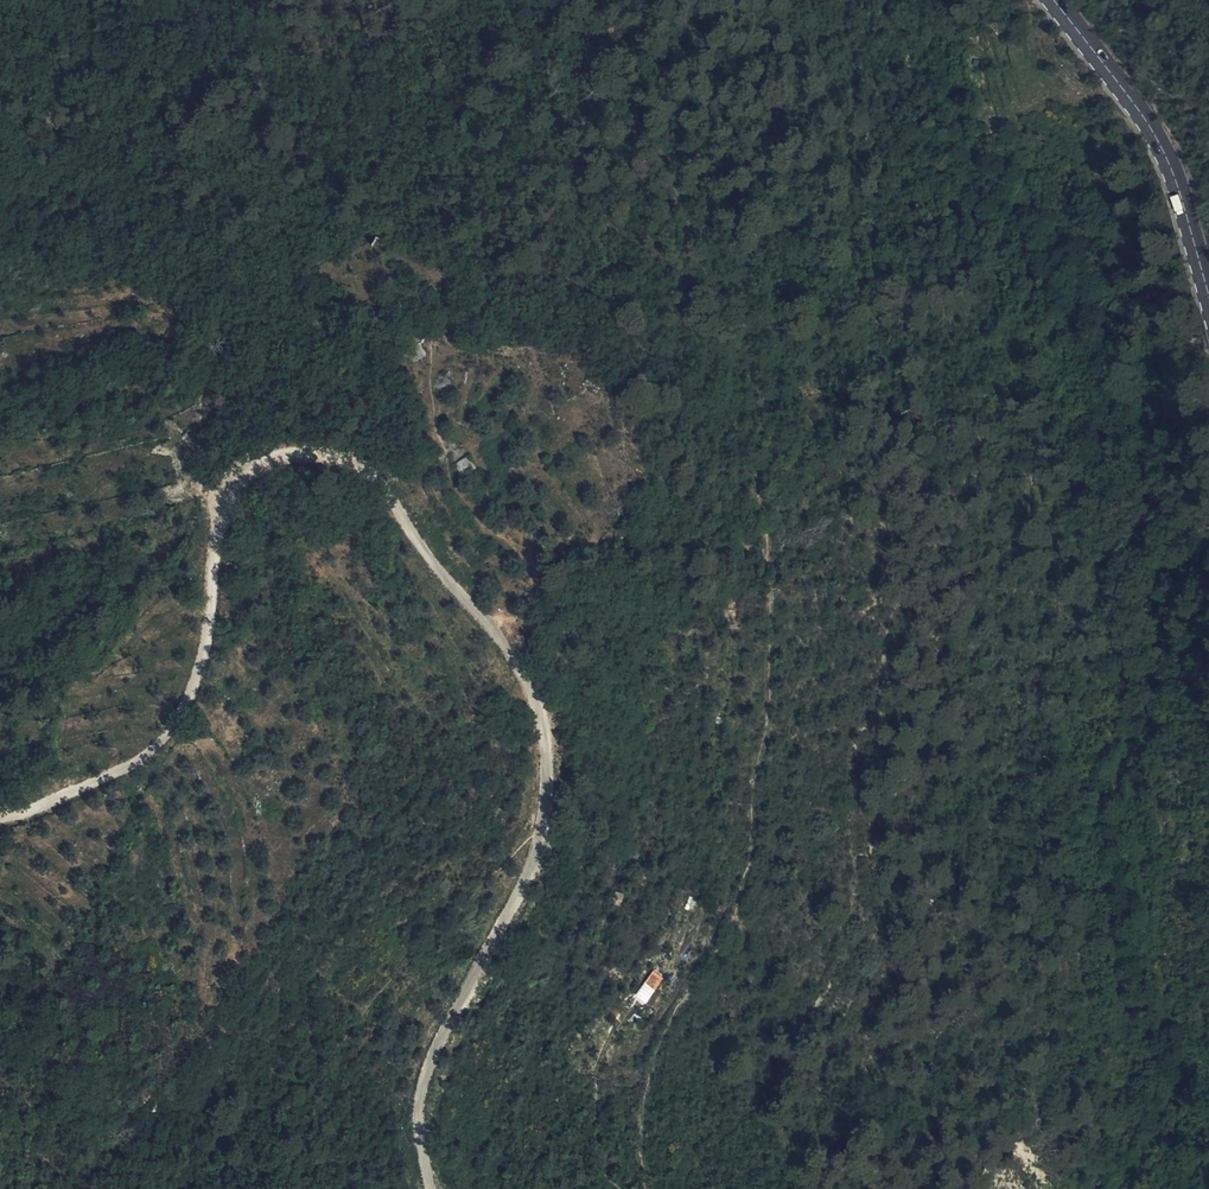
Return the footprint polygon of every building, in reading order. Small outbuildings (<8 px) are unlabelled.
[(437,909),(432,903),(425,907),(431,915),(437,909)] [(654,977),(661,966),(652,961),(646,972),(654,977)]
